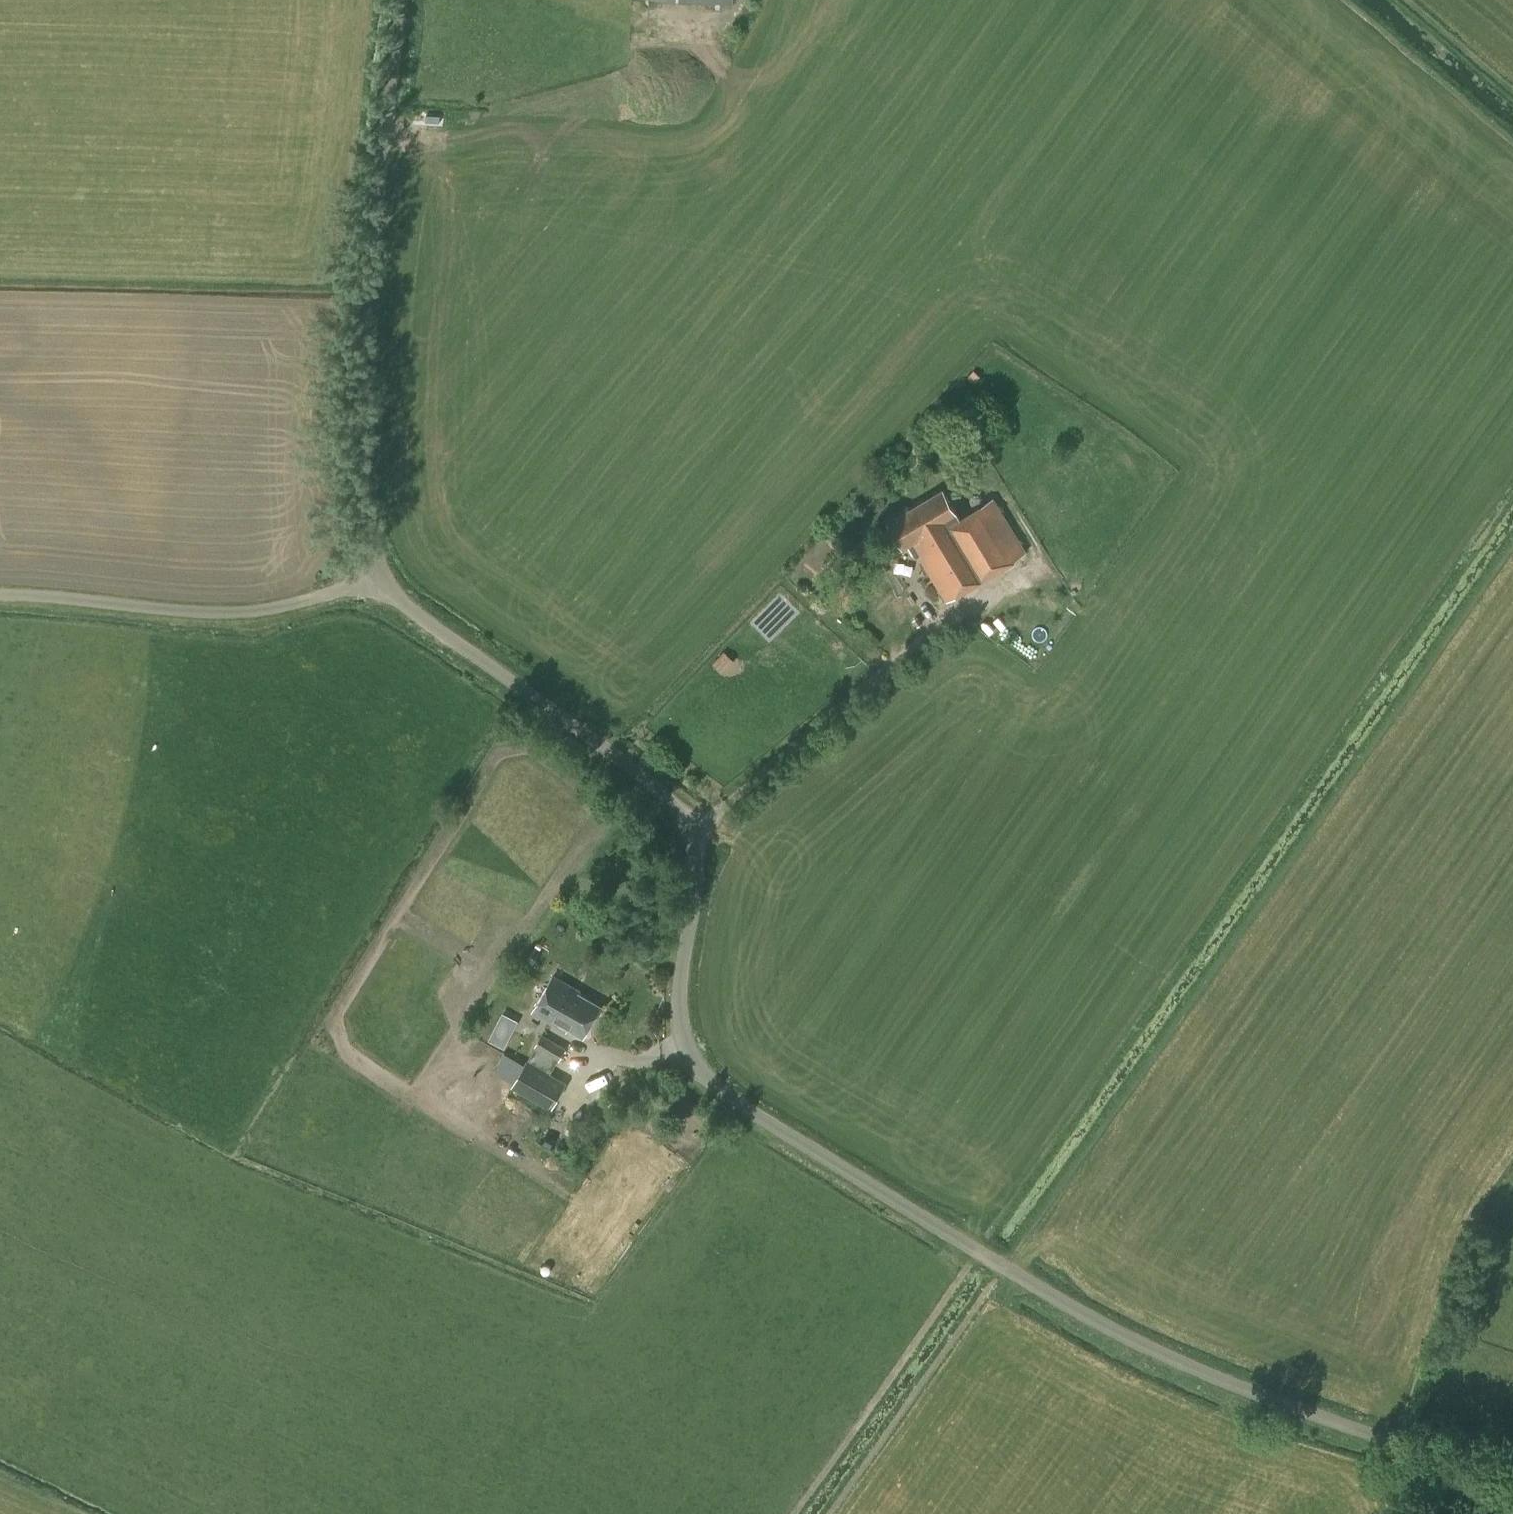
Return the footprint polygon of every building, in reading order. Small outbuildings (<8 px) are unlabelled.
[(949,522),(948,520),(958,514),(943,489),(889,520),(905,546),(909,544),(916,558),(919,556),(947,602),(1028,552),(994,496),(949,522)] [(723,673),(735,661),(724,651),(712,663),(723,673)] [(583,1037),(601,1006),(579,993),(580,990),(554,975),(533,1012),(558,1026),(560,1024),(583,1037)] [(505,1048),(518,1017),(499,1009),(487,1040),(505,1048)] [(560,1059),(566,1048),(543,1035),(537,1046),(560,1059)] [(552,1108),(567,1082),(529,1061),(508,1097),(521,1104),(527,1094),(552,1108)]
